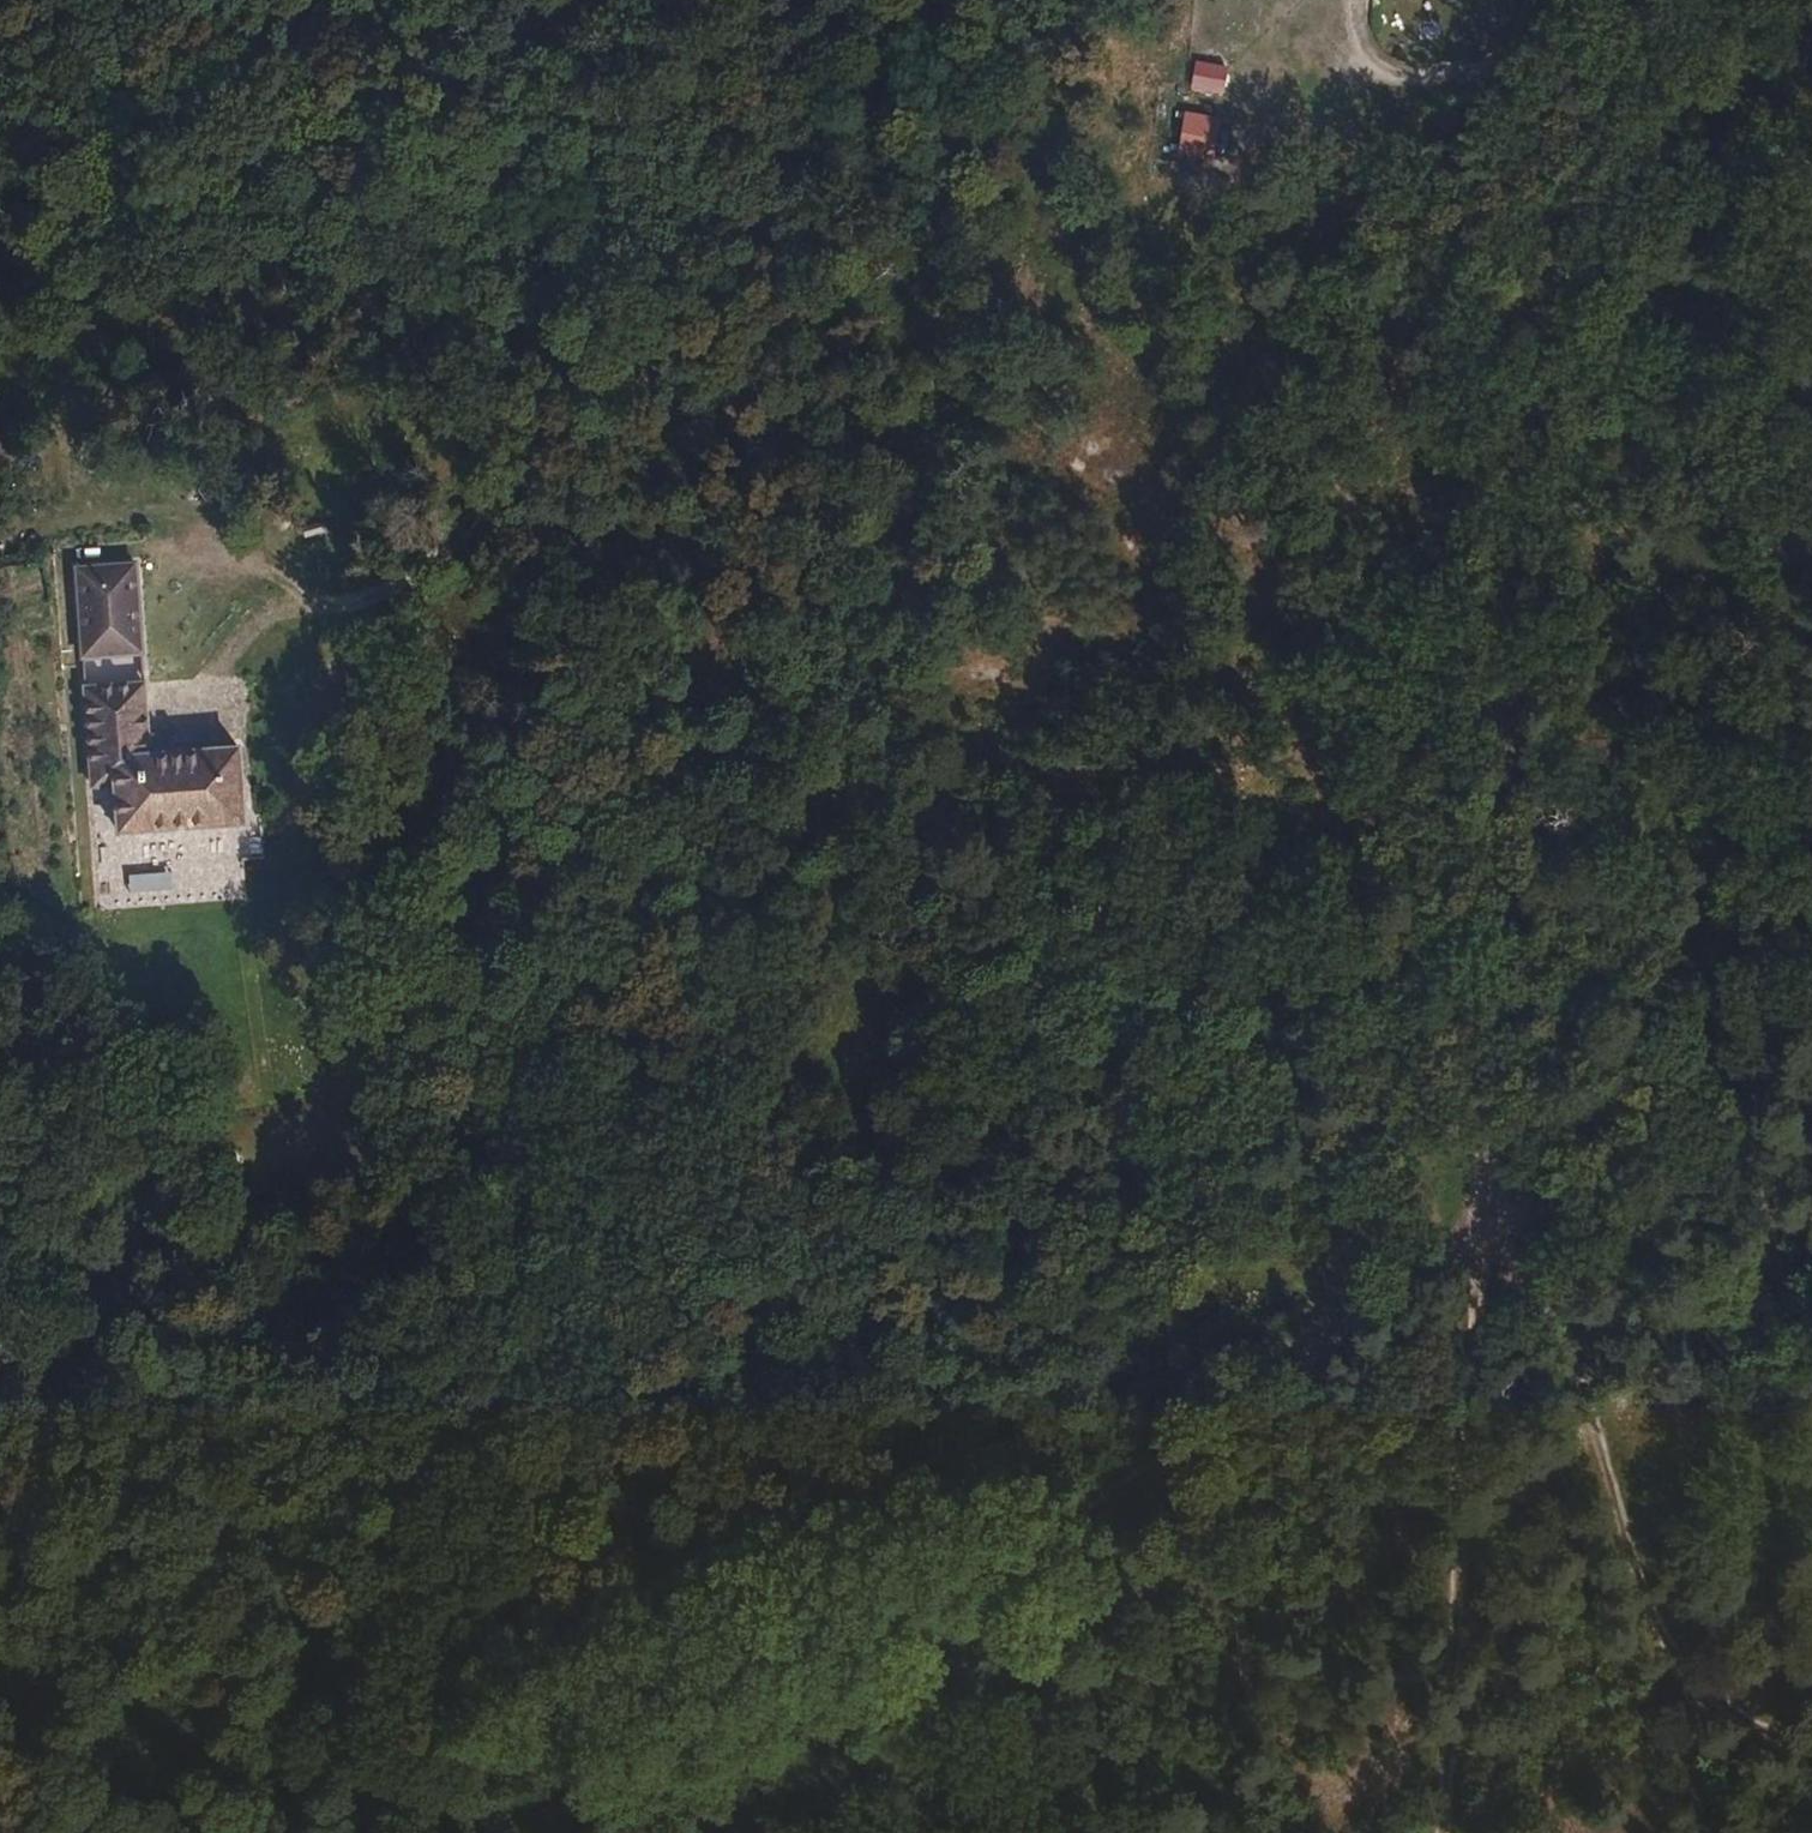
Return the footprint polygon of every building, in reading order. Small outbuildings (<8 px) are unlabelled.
[(1191,60),(1189,90),(1226,92),(1227,62),(1191,60)] [(137,563),(76,567),(93,789),(119,788),(123,834),(157,833),(161,871),(271,862),(269,823),(250,824),(245,750),(155,756),(137,563)]
